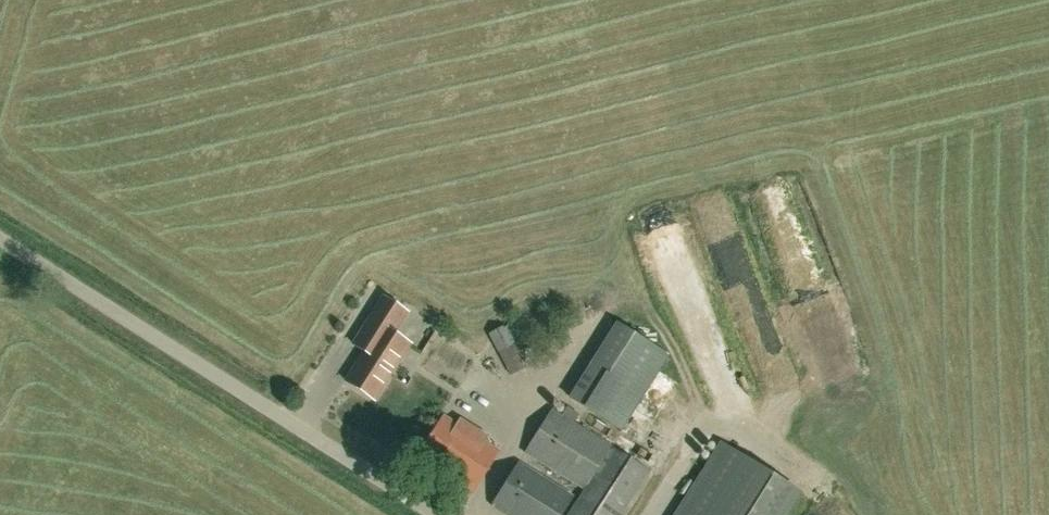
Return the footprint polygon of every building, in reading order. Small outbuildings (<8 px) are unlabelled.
[(409,344),(393,333),(406,312),(384,298),(354,344),(365,352),(346,381),(374,399),(409,344)] [(670,355),(619,321),(571,395),(623,428),(670,355)] [(528,366),(506,325),(489,335),(510,377),(528,366)] [(525,450),(586,488),(569,514),(621,514),(650,470),(613,447),(614,446),(553,407),(525,450)] [(442,416),(417,459),(472,493),(498,449),(484,441),(487,435),(458,418),(455,423),(442,416)] [(800,493),(724,444),(679,514),(786,514),(800,493)] [(574,496),(518,462),(492,504),(509,514),(562,514),(574,496)]
